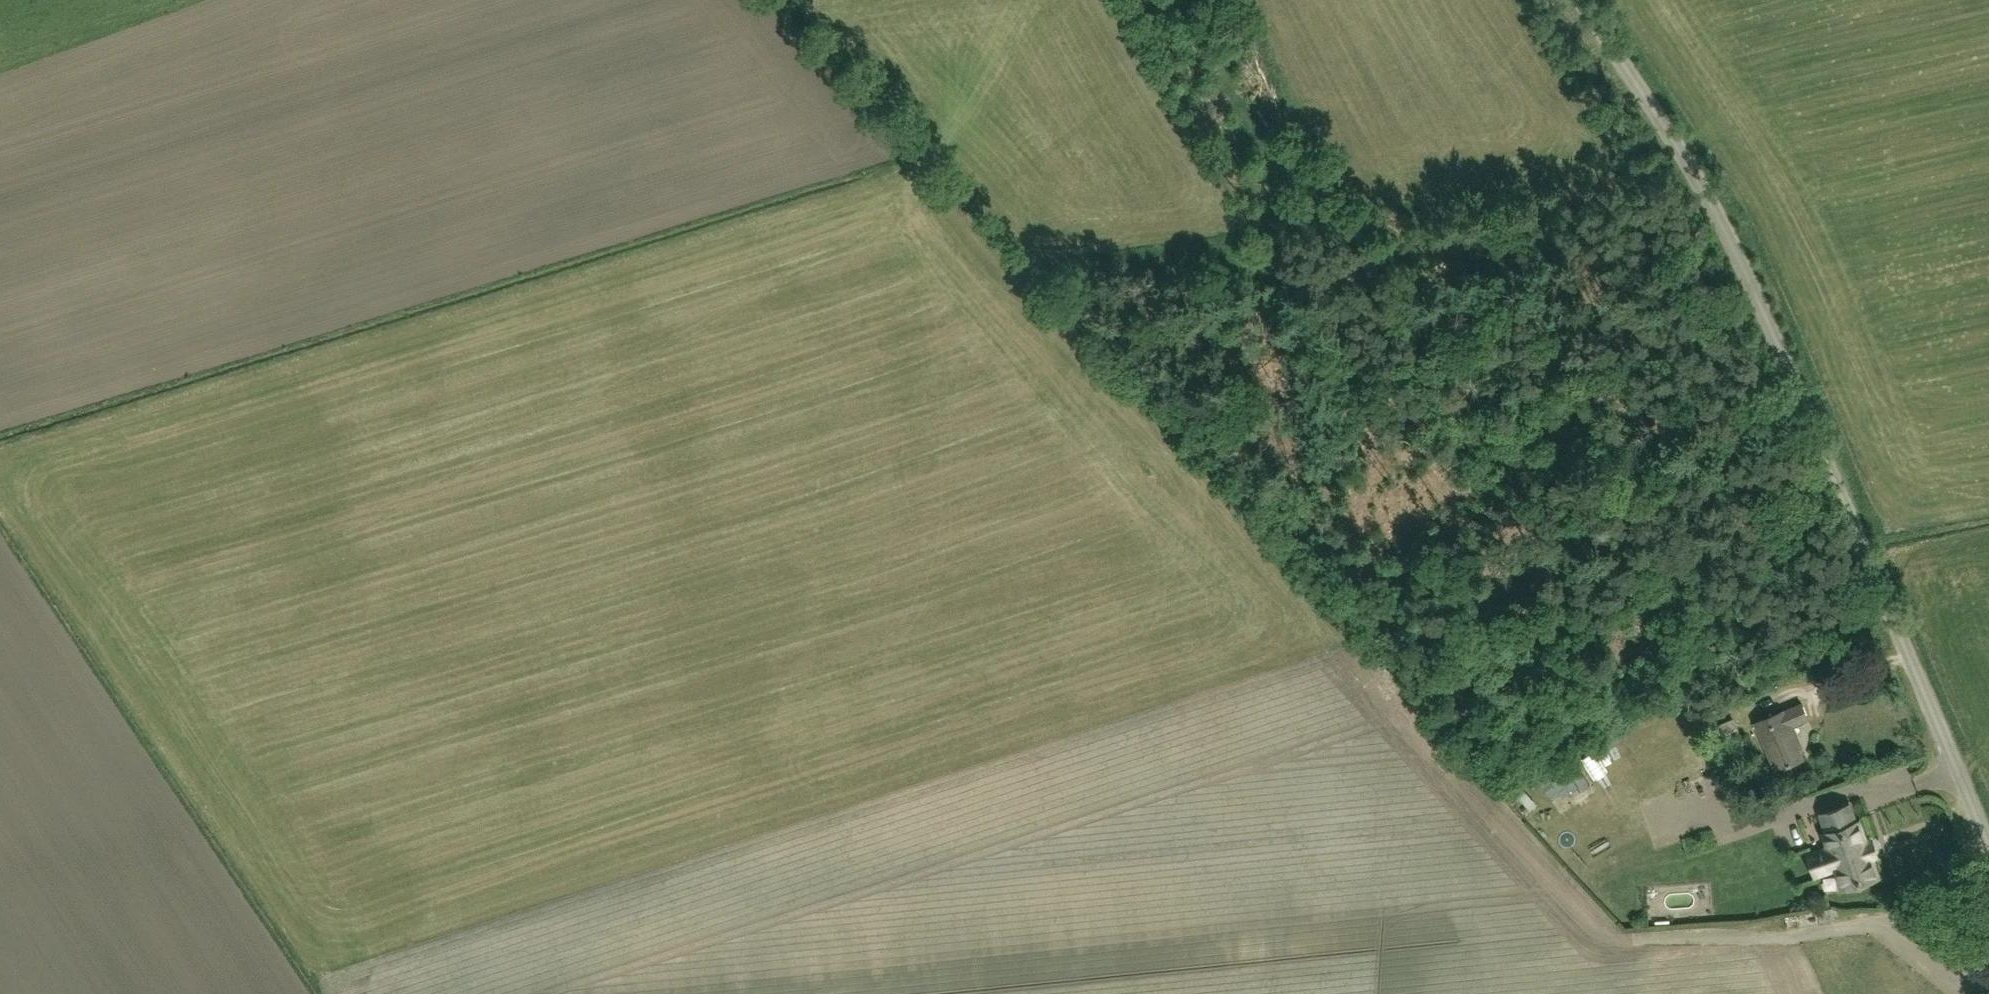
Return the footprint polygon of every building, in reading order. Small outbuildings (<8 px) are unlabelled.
[(1809,719),(1802,703),(1783,711),(1783,710),(1755,722),(1776,771),(1804,759),(1793,735),(1796,734),(1792,726),(1809,719)] [(1722,741),(1740,733),(1733,718),(1717,726),(1718,729),(1716,731),(1717,734),(1719,734),(1722,741)] [(1559,748),(1534,765),(1559,804),(1585,788),(1559,748)] [(1878,877),(1860,821),(1856,823),(1849,805),(1821,814),(1827,833),(1824,834),(1828,848),(1823,849),(1830,870),(1835,868),(1842,889),(1878,877)] [(1821,921),(1835,917),(1832,907),(1818,911),(1821,921)]
